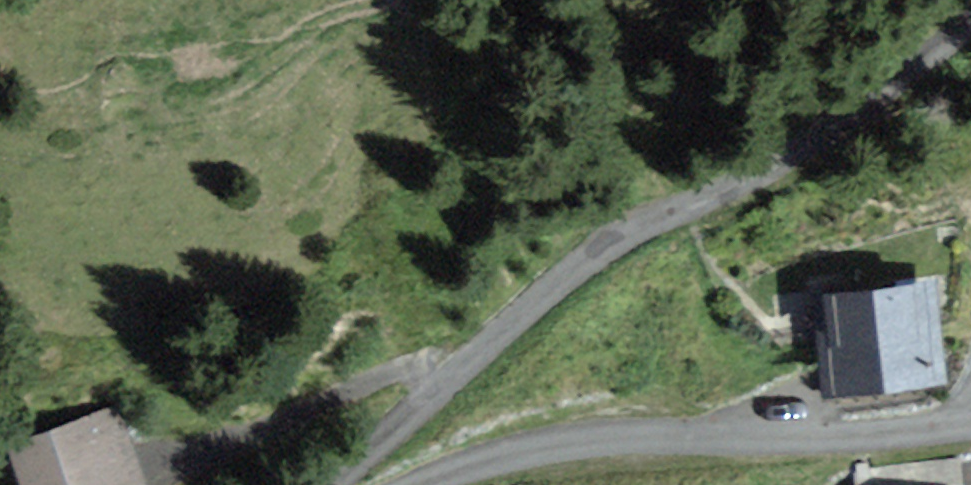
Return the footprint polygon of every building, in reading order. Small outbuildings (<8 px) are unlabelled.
[(810,293),(824,396),(947,381),(934,278),(810,293)] [(13,445),(27,484),(134,484),(140,483),(115,410),(13,445)]
